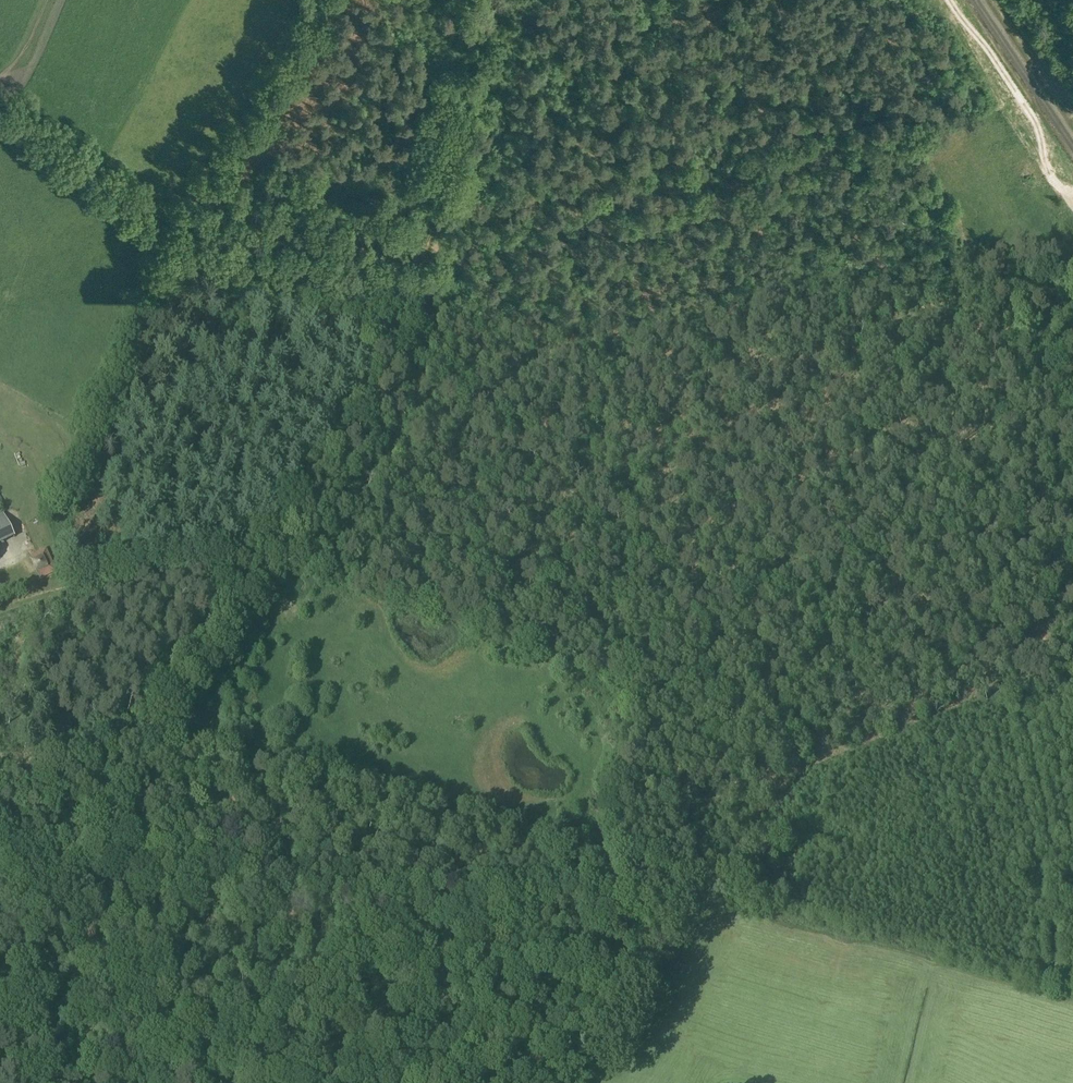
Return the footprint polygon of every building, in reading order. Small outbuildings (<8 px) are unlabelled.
[(0,514),(0,543),(14,537),(2,513),(0,514)] [(56,572),(45,549),(36,553),(29,556),(32,561),(30,562),(36,574),(37,573),(37,574),(40,579),(56,572)] [(17,553),(9,555),(14,574),(22,571),(17,553)] [(52,576),(43,580),(46,588),(55,585),(52,576)]
